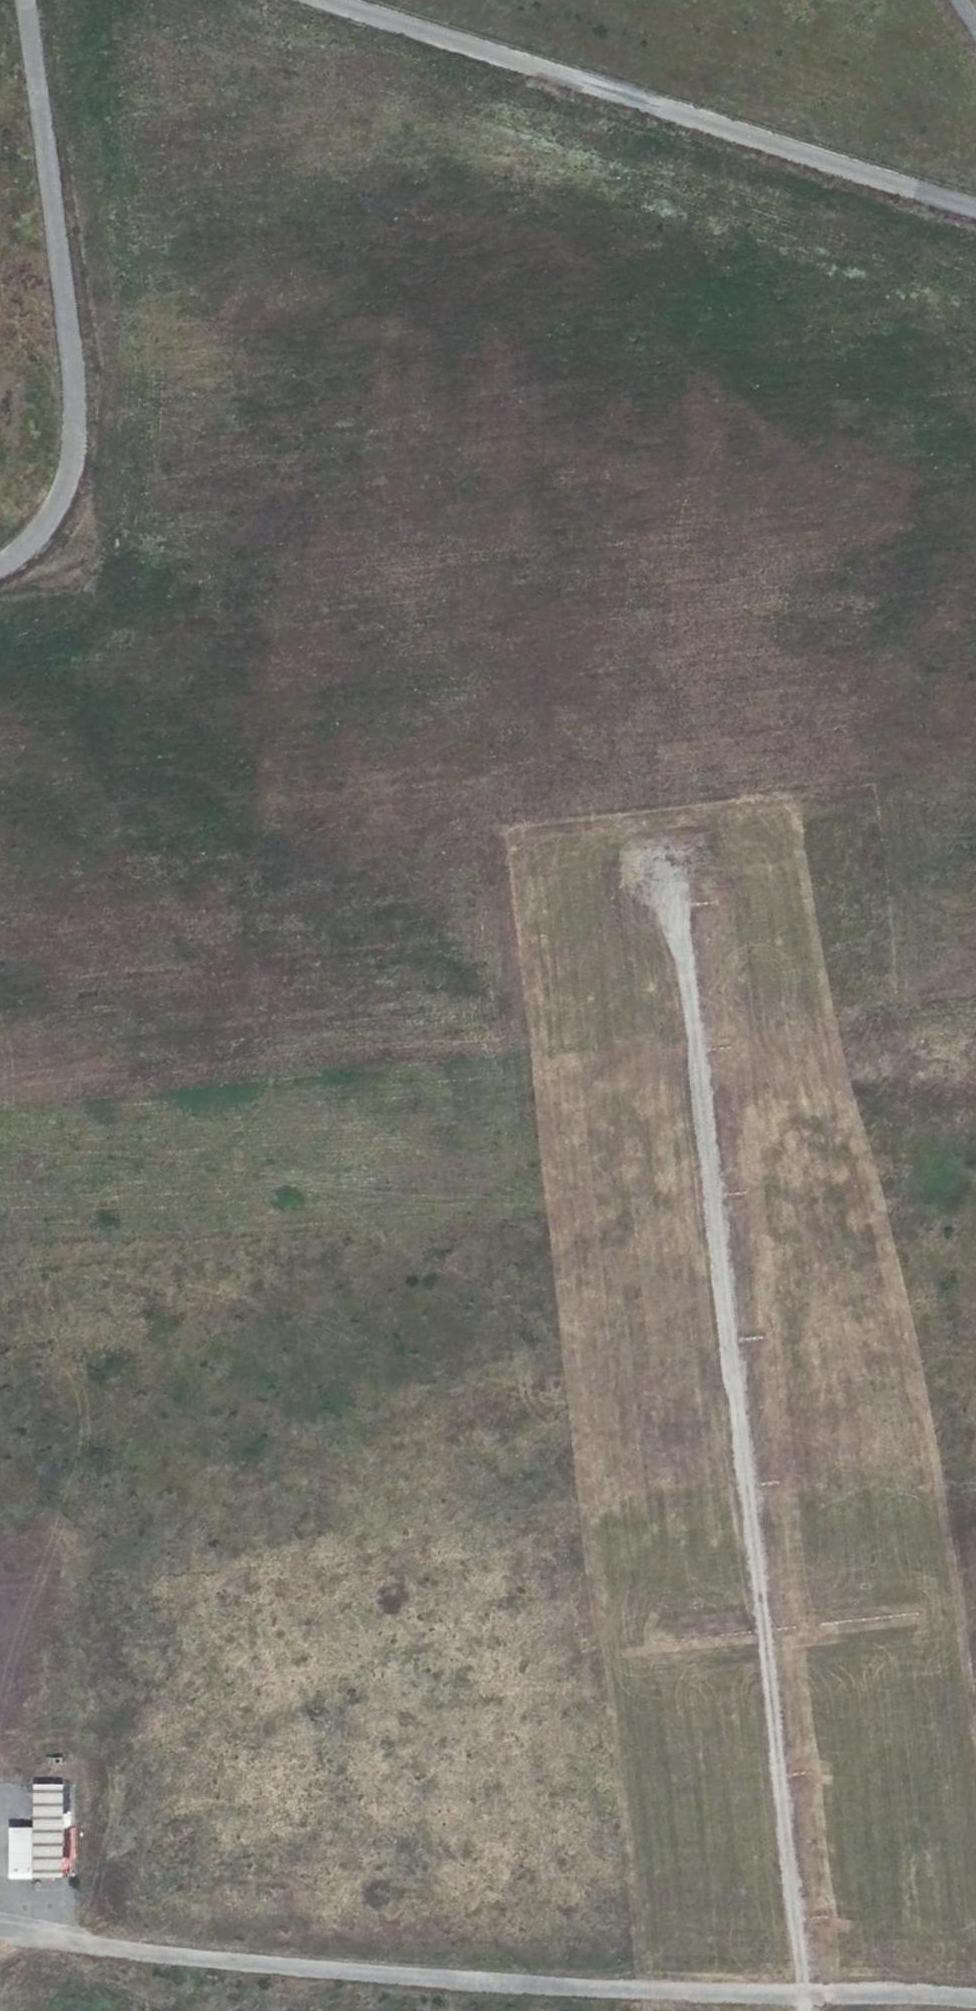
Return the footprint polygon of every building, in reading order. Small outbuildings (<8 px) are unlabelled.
[(63,1787),(33,1787),(34,1830),(9,1830),(10,1880),(63,1880),(63,1787)]
